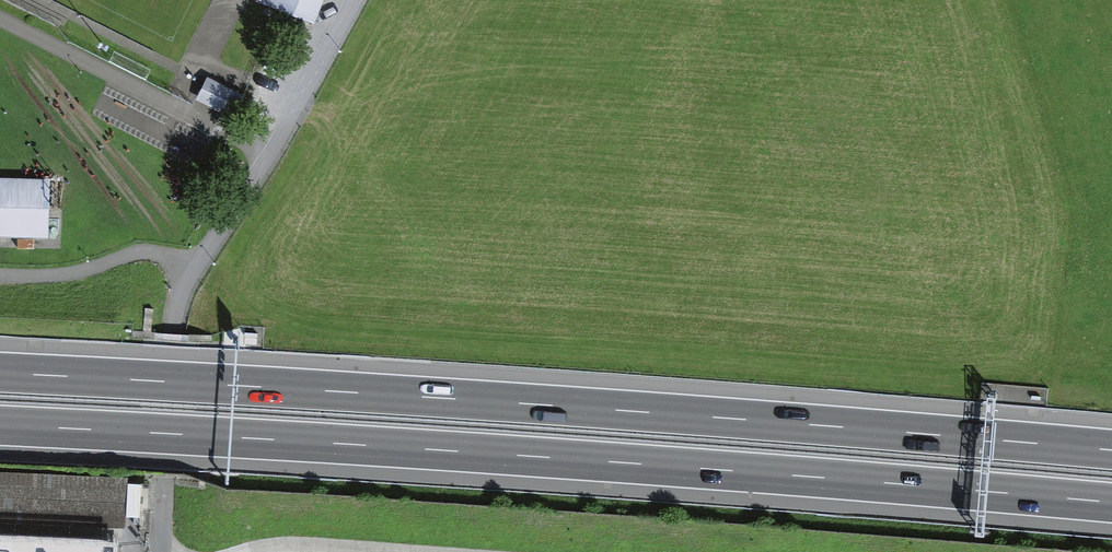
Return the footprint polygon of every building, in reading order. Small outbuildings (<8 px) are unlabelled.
[(281,7),(321,22),(330,0),(264,0),(281,7)] [(244,92),(213,76),(201,100),(232,115),(244,92)] [(56,237),(57,177),(0,176),(0,235),(56,237)] [(119,542),(0,536),(0,551),(118,551),(119,542)]
